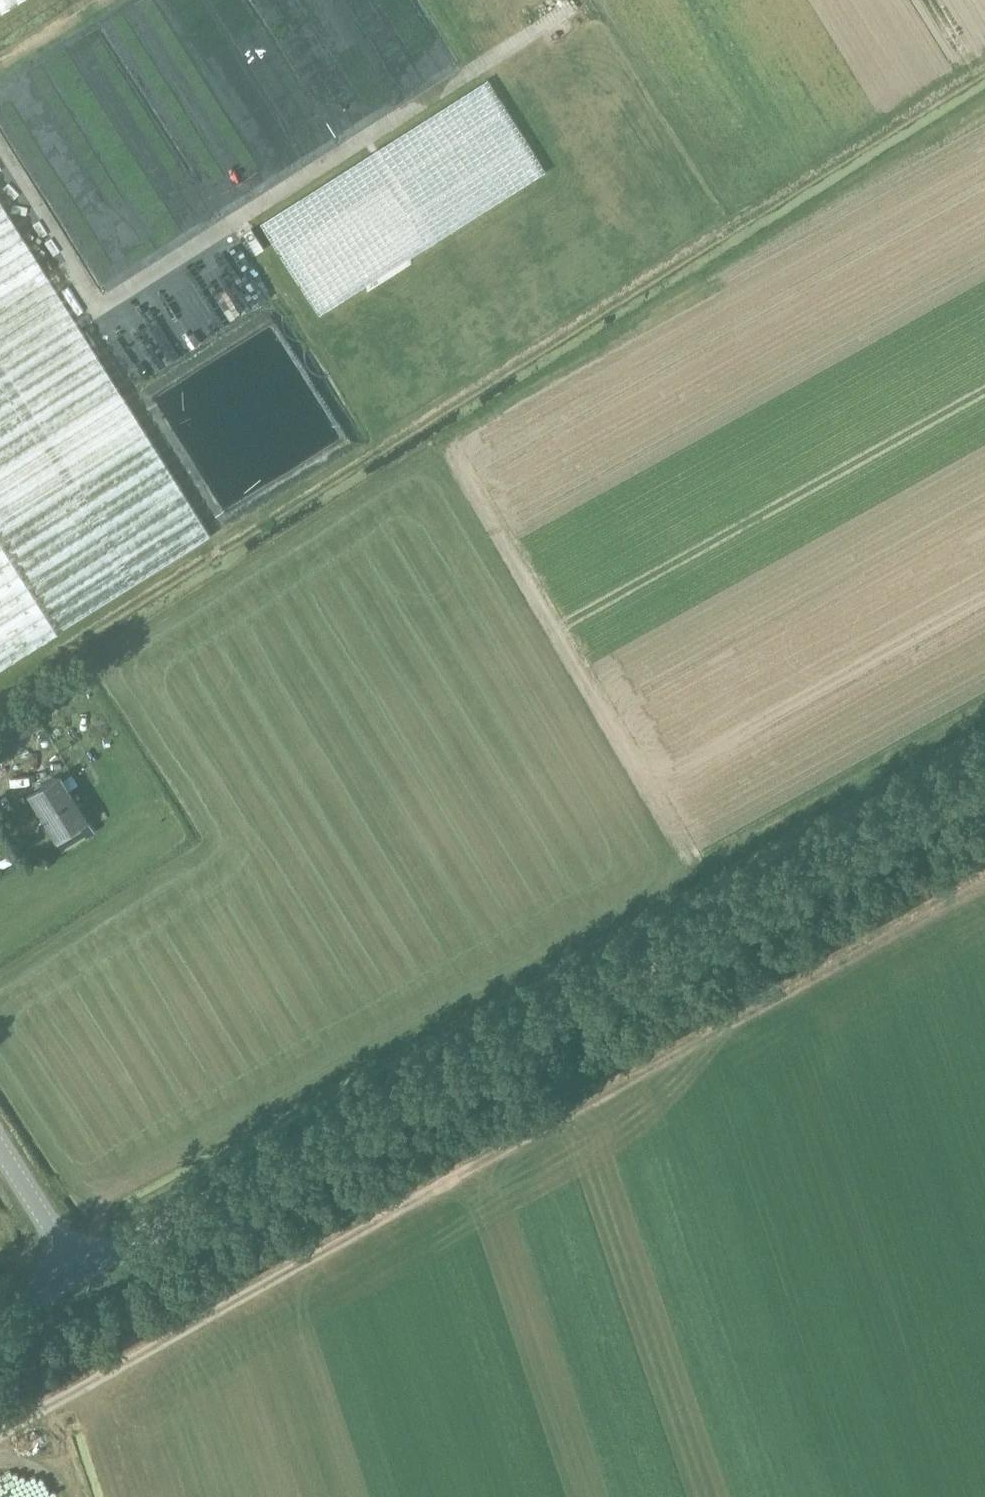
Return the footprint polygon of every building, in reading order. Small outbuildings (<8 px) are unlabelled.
[(16,0),(0,0),(0,10),(16,0)] [(457,113),(578,304),(757,190),(637,0),(636,0),(457,113)] [(34,649),(60,632),(59,630),(210,535),(34,254),(0,200),(0,671),(34,649)] [(60,774),(27,794),(63,851),(96,831),(88,820),(60,774)]
